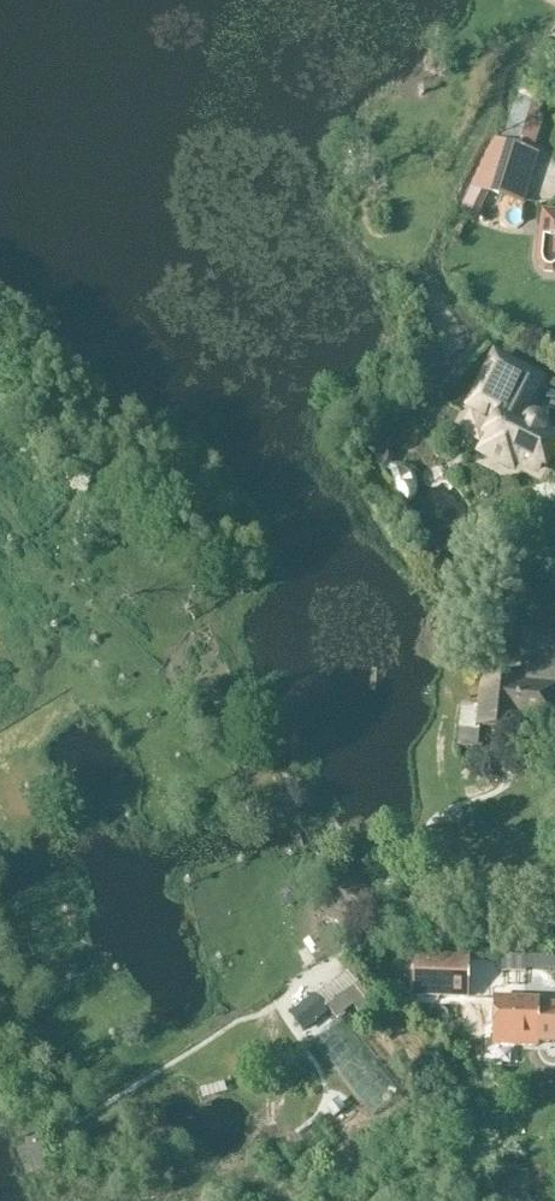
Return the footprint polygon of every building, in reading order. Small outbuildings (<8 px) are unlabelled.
[(533,155),(542,127),(526,122),(534,97),(518,91),(501,145),(533,155)] [(538,157),(533,155),(501,145),(493,142),(470,190),(522,207),(538,157)] [(543,212),(538,259),(539,267),(545,272),(553,273),(554,272),(554,213),(543,212)] [(489,406),(505,414),(485,453),(513,468),(517,461),(538,471),(554,438),(544,432),(544,427),(540,423),(535,422),(531,425),(520,420),(540,382),(497,359),(481,391),(489,406)] [(395,464),(389,466),(395,486),(407,500),(412,496),(413,494),(415,492),(415,491),(416,487),(416,482),(415,477),(413,473),(410,469),(405,466),(400,465),(395,464)] [(554,659),(554,635),(524,632),(522,656),(554,659)] [(479,709),(459,707),(457,733),(477,735),(477,727),(517,730),(518,716),(554,719),(554,687),(520,684),(520,680),(482,677),(479,709)] [(326,904),(366,928),(383,900),(343,876),(326,904)] [(527,966),(527,956),(521,956),(520,956),(503,956),(503,973),(520,974),(527,974),(527,966)] [(469,998),(471,959),(418,957),(416,995),(469,998)] [(346,973),(292,1016),(304,1032),(327,1013),(325,1011),(327,1010),(336,1022),(349,1012),(348,1011),(352,1007),(360,1017),(373,1006),(346,973)] [(494,998),(493,1043),(537,1043),(537,1041),(554,1041),(554,1004),(537,1004),(537,998),(494,998)] [(346,1109),(339,1100),(326,1110),(333,1120),(346,1109)]
